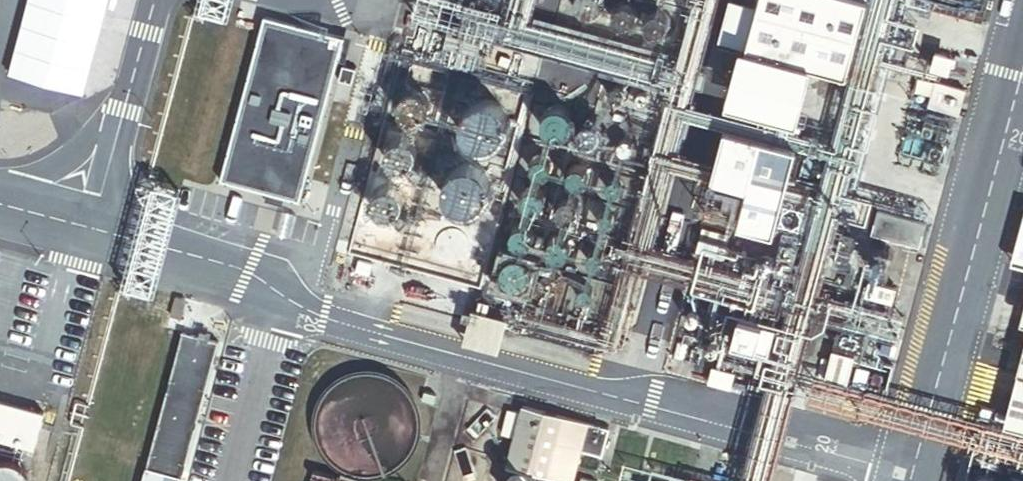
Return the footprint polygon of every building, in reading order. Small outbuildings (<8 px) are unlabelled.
[(8,76),(86,96),(111,0),(28,0),(8,76)] [(608,0),(578,0),(578,3),(579,6),(581,9),(584,12),(587,14),(591,15),(595,15),(599,14),(602,12),(605,9),(607,6),(608,2),(608,0)] [(852,76),(872,0),(764,0),(751,49),(852,76)] [(986,23),(993,0),(940,0),(937,10),(986,23)] [(637,20),(639,17),(640,14),(640,11),(640,9),(639,6),(637,4),(634,2),(632,1),(629,1),(626,1),(624,2),(621,4),(620,6),(619,8),(618,11),(618,15),(619,17),(620,19),(623,21),(625,22),(628,23),(631,23),(633,22),(636,21),(637,20)] [(669,28),(671,26),(671,24),(672,21),(671,17),(670,15),(668,13),(666,12),(663,10),(661,10),(658,10),(655,11),(653,13),(651,15),(650,18),(649,21),(650,23),(650,26),(652,28),(654,30),(656,31),(659,32),(662,32),(664,32),(667,30),(669,28)] [(266,20),(223,182),(301,203),(343,40),(266,20)] [(820,75),(747,57),(733,111),(806,130),(820,75)] [(934,98),(939,83),(923,78),(919,94),(934,98)] [(629,95),(630,93),(630,90),(630,87),(628,85),(626,83),(623,82),(620,82),(618,83),(615,85),(614,87),(613,90),(614,93),(615,95),(617,97),(619,99),(622,99),(624,99),(627,97),(629,95)] [(962,117),(969,91),(939,83),(934,98),(931,109),(962,117)] [(651,101),(652,99),(652,96),(652,94),(651,92),(649,91),(647,90),(645,90),(643,91),(641,92),(640,94),(639,96),(639,98),(640,100),(641,102),(643,103),(645,103),(648,103),(650,102),(651,101)] [(576,121),(576,117),(576,114),(574,110),(572,107),(569,105),(565,104),(561,103),(558,104),(554,105),(551,107),(549,110),(547,113),(546,117),(546,121),(547,125),(550,128),(552,131),(556,132),(559,133),(563,133),(567,132),(570,130),(573,128),(575,125),(576,121)] [(499,150),(505,147),(510,142),(514,136),(515,129),(514,123),(511,117),(506,112),(500,109),(493,108),(486,109),(479,113),(475,118),(472,125),(472,132),(474,139),(478,145),(484,149),(491,151),(499,150)] [(603,139),(604,136),(605,134),(605,131),(604,128),(603,126),(602,124),(599,122),(597,121),(594,121),(591,121),(589,122),(586,124),(585,126),(583,128),(583,131),(583,134),(584,136),(585,138),(587,141),(590,142),(593,143),(595,143),(598,142),(601,141),(603,139)] [(707,215),(777,234),(800,148),(730,129),(707,215)] [(635,148),(636,146),(636,144),(636,142),(633,139),(630,137),(628,137),(626,137),(623,139),(621,142),(621,144),(621,148),(622,149),(626,152),(627,152),(631,152),(633,151),(635,148)] [(553,169),(554,165),(554,162),(553,158),(550,155),(547,154),(543,153),(539,155),(536,157),(534,160),(534,164),(535,168),(537,171),(540,173),(543,174),(547,173),(550,172),(553,169)] [(591,179),(592,176),(592,172),(591,168),(588,166),(585,164),(581,164),(577,165),(574,167),(572,170),(572,174),(572,178),(575,181),(578,183),(581,184),(585,184),(588,182),(591,179)] [(479,216),(486,214),(491,210),(495,204),(497,196),(496,189),(493,182),(488,177),(481,174),(474,173),(467,175),(461,178),(456,184),(454,190),(453,197),(455,204),(459,210),(465,214),(472,216),(479,216)] [(626,188),(627,185),(627,182),(626,180),(624,178),(621,176),(619,176),(616,177),(614,178),(612,181),(611,183),(612,186),(613,189),(616,190),(618,191),(621,191),(624,190),(626,188)] [(545,203),(547,201),(548,199),(548,196),(548,193),(546,190),(545,188),(542,187),(540,185),(537,185),(534,185),(532,186),(530,188),(528,190),(526,193),(526,196),(526,198),(527,201),(529,203),(531,205),(533,206),(536,207),(538,207),(541,207),(544,205),(545,203)] [(582,214),(584,211),(584,209),(585,206),(584,203),(583,201),(581,199),(579,197),(576,196),(574,196),(571,196),(568,197),(566,199),(564,201),(563,203),(562,206),(563,209),(563,211),(565,214),(567,216),(569,217),(572,218),(575,218),(578,217),(580,216),(582,214)] [(616,221),(618,217),(618,215),(617,212),(616,210),(612,208),(611,208),(607,209),(605,210),(603,213),(603,215),(604,219),(605,221),(606,222),(610,224),(613,223),(615,222),(616,221)] [(534,240),(536,238),(537,235),(537,233),(536,230),(535,227),(534,225),(531,224),(528,222),(526,222),(523,222),(521,223),(518,225),(516,227),(515,230),(515,232),(515,235),(516,238),(517,240),(519,242),(522,243),(524,244),(527,244),(530,243),(532,242),(534,240)] [(571,252),(573,250),(574,247),(574,245),(573,242),(572,239),(570,237),(568,236),(566,235),(563,234),(560,235),(558,236),(555,237),(554,239),(552,242),(552,244),(552,247),(553,250),(554,252),(556,254),(559,256),(561,256),(564,256),(567,255),(569,254),(571,252)] [(729,260),(733,245),(704,238),(700,252),(729,260)] [(607,258),(608,256),(608,254),(607,251),(606,249),(604,248),(601,247),(597,248),(595,249),(594,251),(593,254),(593,258),(595,260),(598,262),(599,262),(603,262),(605,261),(607,258)] [(534,270),(535,267),(534,263),(532,260),(530,256),(527,254),(523,253),(519,253),(516,253),(513,254),(509,257),(507,259),(505,263),(504,267),(505,270),(506,274),(508,277),(510,280),(514,282),(518,283),(522,283),(525,282),(528,280),(531,277),(533,274),(534,270)] [(562,286),(564,282),(564,278),(562,275),(560,272),(556,270),(552,270),(549,271),(546,274),(544,277),(543,281),(544,284),(546,288),(549,290),(553,291),(557,290),(560,288),(562,286)] [(897,303),(900,288),(873,282),(869,297),(897,303)] [(597,295),(598,292),(598,289),(597,287),(595,285),(593,283),(590,283),(587,284),(585,286),(584,288),(583,291),(584,294),(585,296),(587,298),(590,298),(593,298),(595,297),(597,295)] [(703,316),(704,314),(703,312),(702,310),(700,309),(698,308),(695,308),(693,310),(692,311),(691,313),(691,316),(692,318),(694,320),(696,321),(698,321),(700,320),(702,319),(703,316)] [(874,320),(874,317),(873,314),(871,313),(868,313),(866,315),(865,318),(866,320),(868,322),(871,322),(874,320)] [(778,353),(784,329),(743,317),(737,342),(778,353)] [(186,473),(222,339),(186,330),(151,463),(186,473)] [(865,353),(868,339),(841,332),(838,346),(865,353)] [(722,347),(723,345),(723,342),(721,340),(719,339),(716,339),(714,341),(713,343),(713,346),(715,348),(717,349),(720,349),(722,347)] [(858,357),(836,352),(829,381),(851,387),(858,357)] [(418,446),(420,439),(421,432),(421,426),(421,419),(420,412),(418,405),(415,399),(411,393),(407,388),(402,384),(396,380),(390,376),(384,374),(377,372),(371,371),(364,371),(357,372),(351,373),(344,376),(338,379),(333,383),(328,388),(323,393),(319,399),(316,405),(314,412),(313,418),(313,425),(313,432),(314,439),(316,445),(319,451),(323,457),(327,462),(332,467),(338,471),(344,475),(350,477),(357,479),(363,480),(370,480),(377,479),(384,477),(390,475),(396,471),(401,468),(406,463),(411,458),(415,452),(418,446)] [(0,404),(0,442),(36,451),(46,416),(0,404)] [(523,406),(507,480),(535,480),(537,470),(574,478),(580,448),(607,454),(614,426),(523,406)] [(25,472),(19,467),(12,464),(4,463),(0,464),(0,480),(29,480),(29,479),(25,472)] [(339,473),(316,467),(315,473),(318,474),(316,480),(337,480),(339,473)]
